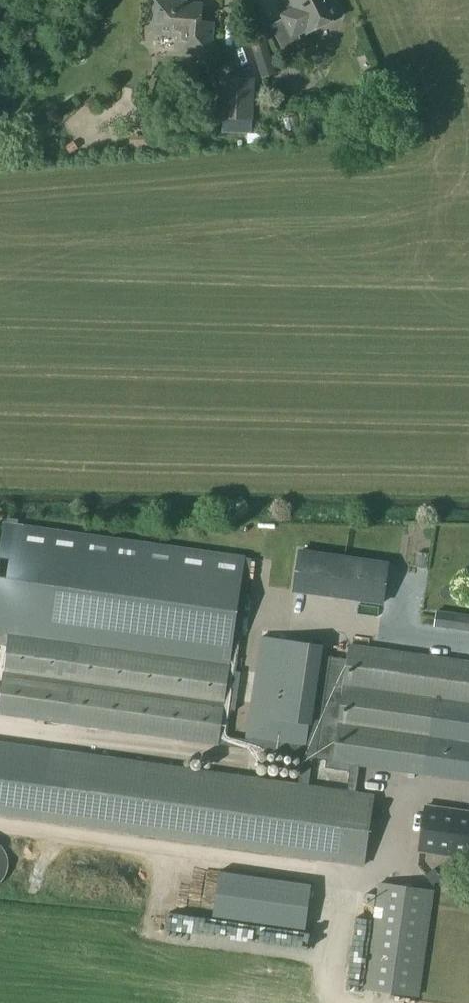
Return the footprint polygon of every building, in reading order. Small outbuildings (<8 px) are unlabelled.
[(282,18),(293,40),(280,47),(285,56),(304,47),(299,37),(306,34),(308,36),(331,24),(338,20),(340,16),(335,5),(330,4),(326,6),(323,0),(290,0),(296,14),(289,17),(288,15),(282,18)] [(215,21),(201,20),(202,15),(197,7),(157,3),(155,29),(162,38),(179,39),(179,48),(186,56),(212,58),(215,21)] [(253,80),(223,79),(221,119),(251,121),(253,80)] [(241,534),(242,522),(223,521),(222,533),(241,534)] [(230,664),(244,557),(3,523),(0,547),(0,634),(9,635),(0,695),(0,716),(218,747),(230,664)] [(428,561),(429,536),(402,535),(400,560),(428,561)] [(295,593),(383,605),(389,565),(301,553),(295,593)] [(436,611),(434,628),(468,633),(468,616),(436,611)] [(313,727),(324,646),(261,638),(246,743),(307,752),(310,726),(313,727)] [(343,688),(332,762),(424,777),(468,784),(468,662),(349,645),(343,688)] [(374,795),(51,749),(0,743),(0,816),(41,822),(364,868),(374,795)] [(427,807),(421,853),(468,859),(468,813),(427,807)] [(318,880),(216,867),(214,883),(229,885),(228,897),(271,903),(269,921),(304,925),(307,902),(315,903),(318,880)] [(379,882),(363,990),(420,999),(434,891),(379,882)]
